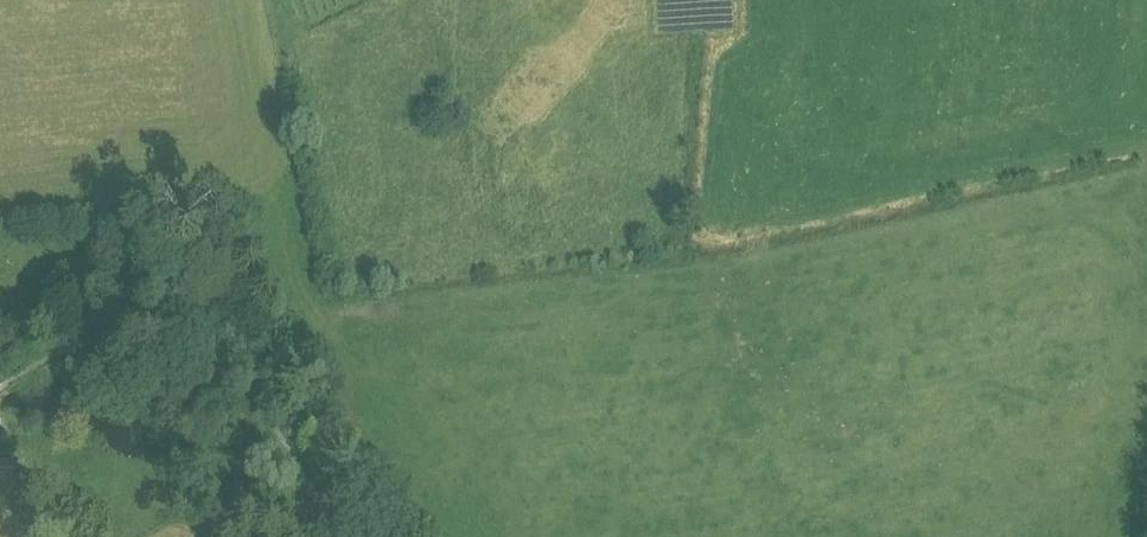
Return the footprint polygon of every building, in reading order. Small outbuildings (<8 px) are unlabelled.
[(0,459),(0,478),(13,479),(14,460),(0,459)]
